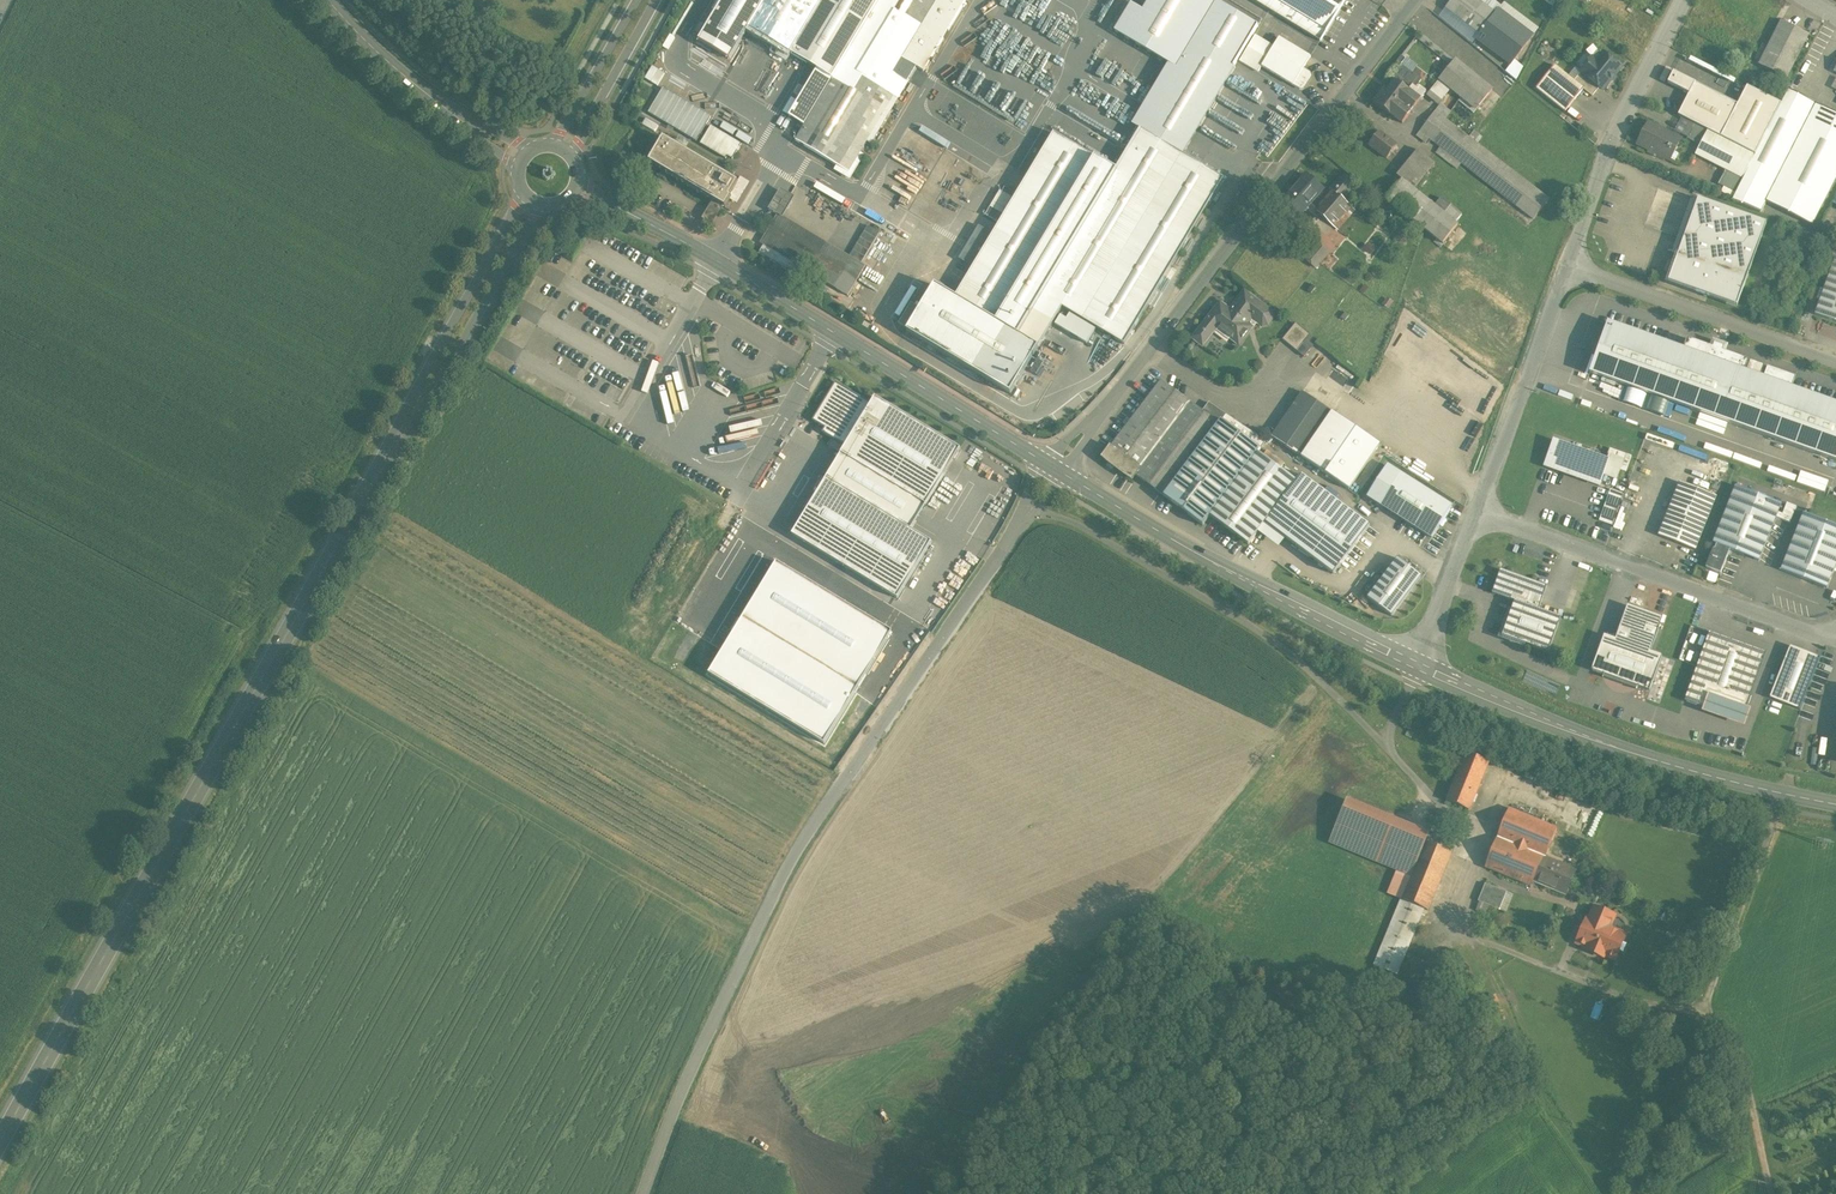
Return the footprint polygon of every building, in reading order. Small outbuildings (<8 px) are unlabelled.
[(699,40),(730,59),(749,28),(817,69),(789,116),(805,125),(795,141),(837,166),(845,171),(844,173),(849,176),(861,155),(859,154),(860,153),(866,142),(870,144),(917,67),(923,71),(966,0),(723,0),(699,40)] [(1235,68),(1233,67),(1237,60),(1258,26),(1215,0),(1150,0),(1143,11),(1131,4),(1115,32),(1169,64),(1132,125),(1140,130),(1140,129),(1183,155),(1235,68)] [(1321,41),(1345,0),(1254,0),(1321,41)] [(1457,0),(1451,0),(1445,8),(1480,34),(1481,35),(1489,24),(1457,0)] [(1489,24),(1497,14),(1496,14),(1478,0),(1457,0),(1489,24)] [(1580,10),(1587,0),(1571,0),(1569,2),(1580,10)] [(1489,24),(1481,35),(1480,34),(1476,39),(1511,65),(1533,36),(1498,10),(1496,14),(1497,14),(1489,24)] [(1781,21),(1759,65),(1786,79),(1808,35),(1781,21)] [(1273,47),(1255,36),(1240,61),(1258,72),(1262,66),(1261,66),(1273,47)] [(1311,57),(1279,37),(1273,47),(1261,66),(1262,66),(1300,90),(1304,89),(1311,77),(1310,74),(1303,69),(1311,57)] [(1621,67),(1603,53),(1596,62),(1592,58),(1581,72),(1599,87),(1603,90),(1610,82),(1613,81),(1615,78),(1615,75),(1621,67)] [(1492,90),(1456,60),(1439,79),(1451,89),(1476,110),(1492,90)] [(1422,81),(1402,65),(1391,79),(1394,81),(1394,80),(1412,94),(1415,89),(1422,81)] [(1574,81),(1555,66),(1536,88),(1565,112),(1583,89),(1573,82),(1574,81)] [(1599,87),(1581,72),(1574,81),(1573,82),(1583,89),(1592,97),(1599,87)] [(1696,83),(1673,72),(1668,83),(1689,94),(1678,115),(1682,117),(1695,123),(1707,130),(1721,137),(1737,105),(1696,83)] [(1249,98),(1239,117),(1275,136),(1292,104),(1269,92),(1272,87),(1255,78),(1245,96),(1249,98)] [(1451,89),(1439,79),(1426,96),(1438,106),(1451,89)] [(1412,94),(1394,80),(1394,81),(1387,90),(1384,88),(1374,102),(1402,124),(1420,100),(1412,94)] [(1781,104),(1747,86),(1737,105),(1721,137),(1731,142),(1755,155),(1781,104)] [(648,112),(696,141),(711,116),(663,87),(648,112)] [(1426,93),(1419,88),(1417,91),(1415,89),(1412,94),(1420,100),(1426,93)] [(1744,176),(1736,192),(1733,198),(1731,201),(1760,213),(1766,202),(1812,226),(1835,178),(1835,114),(1788,90),(1781,104),(1755,155),(1744,176)] [(1451,113),(1440,105),(1435,112),(1445,120),(1451,113)] [(1445,120),(1435,112),(1420,132),(1426,136),(1440,148),(1461,164),(1533,220),(1549,200),(1470,138),(1445,120)] [(1688,137),(1695,123),(1682,117),(1675,131),(1688,137)] [(1678,138),(1648,122),(1637,144),(1665,158),(1669,150),(1671,151),(1678,138)] [(1707,130),(1695,123),(1688,137),(1687,139),(1700,146),(1707,130)] [(741,144),(711,126),(700,144),(725,159),(727,156),(732,159),(741,144)] [(1115,170),(1054,133),(1014,199),(1000,224),(993,234),(973,268),(955,298),(935,285),(921,309),(911,304),(899,325),(908,330),(907,332),(1011,394),(1063,308),(1125,345),(1224,180),(1183,155),(1140,129),(1140,130),(1115,170)] [(1721,137),(1707,130),(1700,146),(1695,154),(1719,166),(1720,164),(1731,142),(1721,137)] [(1397,146),(1379,132),(1369,145),(1386,159),(1397,146)] [(1426,136),(1420,132),(1416,136),(1423,141),(1426,136)] [(738,182),(664,138),(649,162),(713,201),(723,207),(726,208),(732,198),(741,184),(738,182)] [(1678,138),(1671,151),(1675,153),(1681,139),(1678,138)] [(1755,155),(1731,142),(1720,164),(1727,168),(1744,176),(1755,155)] [(1461,164),(1440,148),(1436,153),(1457,169),(1461,164)] [(1417,150),(1396,176),(1402,181),(1413,190),(1434,164),(1417,150)] [(1671,151),(1669,150),(1665,158),(1670,161),(1671,159),(1674,161),(1678,154),(1675,153),(1671,151)] [(860,153),(859,154),(861,155),(849,176),(844,173),(845,171),(837,166),(834,170),(850,180),(864,156),(860,153)] [(1736,192),(1744,176),(1727,168),(1718,184),(1724,187),(1724,186),(1736,192)] [(1306,176),(1285,200),(1310,222),(1318,213),(1318,212),(1309,205),(1322,190),(1306,176)] [(1353,187),(1341,177),(1330,190),(1335,194),(1342,200),(1353,187)] [(738,182),(741,184),(732,198),(737,201),(747,184),(739,180),(738,182)] [(1413,190),(1402,181),(1387,199),(1423,228),(1443,245),(1458,226),(1455,224),(1434,207),(1413,190)] [(1736,192),(1724,186),(1724,187),(1722,192),(1733,198),(1736,192)] [(1000,191),(985,216),(1000,224),(1014,199),(1011,197),(1013,193),(1005,188),(1002,192),(1000,191)] [(777,215),(778,213),(783,217),(795,198),(781,189),(768,209),(777,215)] [(1342,200),(1335,194),(1318,212),(1318,213),(1337,230),(1355,210),(1342,200)] [(1678,253),(1697,198),(1692,196),(1672,251),(1678,253)] [(1462,215),(1441,198),(1434,207),(1455,224),(1462,215)] [(1766,223),(1698,199),(1697,198),(1678,253),(1678,254),(1674,264),(1675,264),(1671,274),(1669,281),(1696,291),(1737,306),(1744,285),(1766,223)] [(723,207),(713,201),(702,219),(712,225),(723,207)] [(783,217),(778,213),(777,215),(760,243),(835,289),(844,273),(853,259),(849,256),(783,217)] [(958,259),(973,268),(993,234),(979,225),(958,259)] [(849,256),(853,259),(861,264),(880,233),(868,226),(849,256)] [(1318,242),(1304,258),(1316,268),(1320,263),(1329,252),(1318,242)] [(861,264),(853,259),(844,273),(857,281),(866,266),(861,264)] [(1835,259),(1814,315),(1835,323),(1835,259)] [(1671,274),(1675,264),(1674,264),(1668,262),(1664,272),(1671,274)] [(857,281),(844,273),(835,289),(848,296),(857,281)] [(1244,292),(1227,315),(1217,307),(1193,338),(1194,339),(1200,331),(1209,337),(1216,327),(1230,338),(1230,339),(1238,346),(1249,332),(1243,328),(1252,316),(1256,319),(1258,323),(1262,326),(1267,325),(1272,319),(1272,313),(1244,292)] [(1066,320),(1060,316),(1055,325),(1087,344),(1096,329),(1070,313),(1066,320)] [(1310,335),(1296,323),(1282,340),(1297,352),(1303,343),(1310,335)] [(1608,323),(1589,373),(1835,462),(1835,405),(1683,350),(1608,323)] [(1477,339),(1465,331),(1460,336),(1471,345),(1477,339)] [(1317,341),(1310,335),(1303,343),(1311,349),(1317,341)] [(1713,348),(1687,339),(1683,350),(1744,372),(1748,361),(1722,352),(1724,348),(1714,344),(1713,348)] [(1303,343),(1297,352),(1304,357),(1311,349),(1303,343)] [(1325,351),(1320,347),(1312,357),(1317,362),(1325,351)] [(1047,357),(1041,353),(1030,372),(1036,375),(1047,357)] [(1161,380),(1103,458),(1132,480),(1135,475),(1190,402),(1161,380)] [(844,449),(792,534),(898,599),(932,543),(911,530),(926,506),(960,449),(928,429),(899,412),(875,397),(871,404),(836,382),(812,421),(825,428),(822,433),(845,447),(844,449)] [(1302,392),(1271,438),(1302,458),(1332,413),(1302,392)] [(1190,402),(1135,475),(1164,497),(1219,424),(1202,411),(1190,402)] [(1266,442),(1209,403),(1202,411),(1219,424),(1257,453),(1258,453),(1266,442)] [(1380,445),(1333,413),(1332,413),(1302,458),(1349,491),(1380,445)] [(1219,424),(1164,497),(1203,526),(1210,516),(1257,453),(1219,424)] [(1608,461),(1554,441),(1545,467),(1599,486),(1608,461)] [(1257,453),(1210,516),(1249,545),(1258,533),(1265,523),(1286,539),(1334,575),(1370,527),(1302,475),(1297,482),(1258,453),(1257,453)] [(1452,507),(1387,466),(1367,497),(1432,538),(1439,526),(1442,528),(1447,521),(1444,519),(1452,507)] [(1716,497),(1680,483),(1659,536),(1694,551),(1716,497)] [(1781,505),(1735,486),(1713,544),(1716,545),(1730,550),(1758,562),(1781,505)] [(1790,522),(1795,506),(1786,503),(1780,519),(1790,522)] [(1804,513),(1781,571),(1827,589),(1835,565),(1835,526),(1804,513)] [(1286,539),(1265,523),(1258,533),(1279,549),(1286,539)] [(1716,545),(1714,550),(1713,550),(1705,569),(1720,574),(1730,550),(1716,545)] [(1398,559),(1368,599),(1392,617),(1422,577),(1398,559)] [(892,632),(777,562),(709,674),(824,744),(892,632)] [(1547,587),(1500,570),(1492,594),(1514,602),(1502,636),(1548,653),(1561,618),(1539,610),(1547,587)] [(1663,620),(1628,607),(1616,640),(1604,636),(1591,670),(1649,692),(1663,655),(1651,651),(1663,620)] [(1733,641),(1709,633),(1684,701),(1703,708),(1708,693),(1746,707),(1766,653),(1733,641)] [(1769,698),(1799,710),(1820,658),(1790,646),(1780,672),(1769,698)] [(1752,709),(1708,693),(1703,708),(1702,711),(1745,727),(1752,709)] [(1466,753),(1447,801),(1469,810),(1488,762),(1466,753)] [(1348,799),(1344,809),(1424,842),(1428,832),(1401,821),(1348,799)] [(1411,875),(1424,842),(1344,809),(1330,842),(1398,870),(1411,875)] [(1557,829),(1509,809),(1485,868),(1531,886),(1533,882),(1544,856),(1545,857),(1557,829)] [(1411,876),(1401,900),(1424,909),(1428,911),(1451,853),(1425,842),(1411,876)] [(1545,857),(1544,856),(1533,882),(1566,896),(1576,870),(1545,857)] [(1388,894),(1401,900),(1411,876),(1397,871),(1388,894)] [(1503,891),(1485,884),(1478,901),(1495,908),(1503,891)] [(1513,895),(1503,891),(1495,908),(1506,913),(1513,895)] [(1424,909),(1401,900),(1374,966),(1397,975),(1424,909)] [(1614,916),(1594,908),(1586,927),(1584,926),(1577,943),(1615,959),(1625,935),(1611,929),(1610,926),(1614,916)] [(1427,971),(1424,971),(1422,971),(1419,972),(1417,972),(1415,974),(1413,975),(1412,977),(1411,979),(1410,981),(1409,983),(1409,985),(1408,987),(1409,989),(1409,991),(1410,993),(1410,994),(1411,996),(1412,997),(1414,999),(1415,1000),(1417,1001),(1419,1002),(1421,1003),(1423,1003),(1426,1003),(1428,1003),(1430,1003),(1432,1002),(1434,1001),(1436,999),(1437,998),(1439,995),(1440,993),(1441,991),(1441,989),(1441,987),(1441,984),(1440,982),(1440,981),(1439,978),(1437,976),(1436,975),(1434,974),(1433,973),(1430,972),(1427,971)] [(1495,995),(1486,1000),(1494,1017),(1503,1013),(1495,995)]
